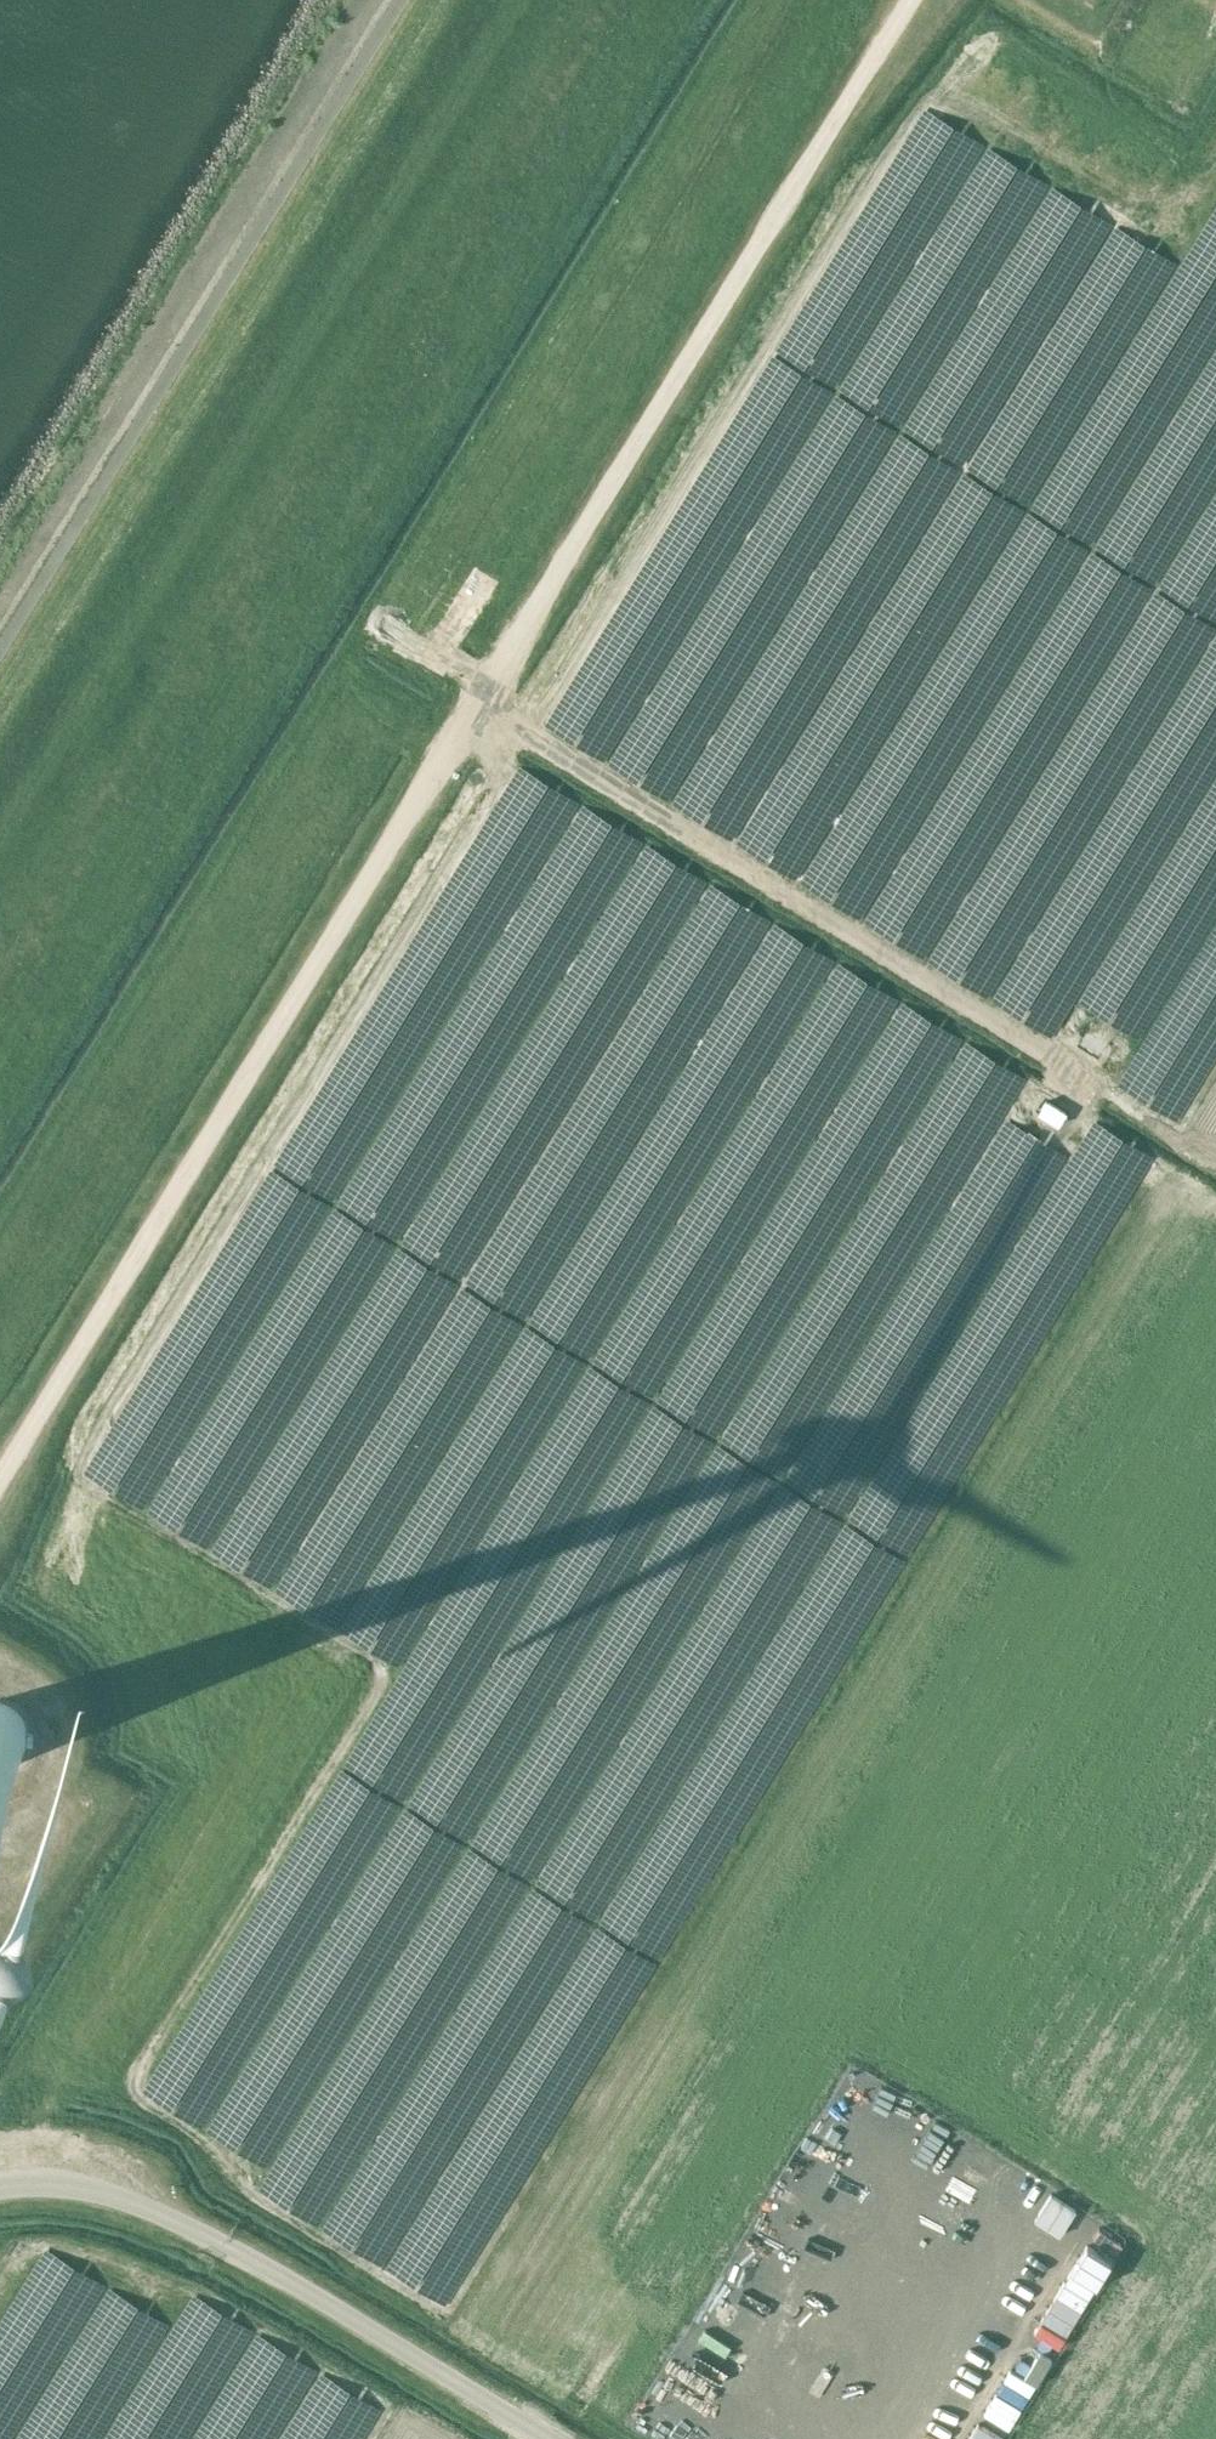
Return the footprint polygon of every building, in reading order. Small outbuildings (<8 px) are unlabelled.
[(6,1777),(15,1771),(23,1762),(28,1752),(29,1740),(28,1729),(23,1719),(15,1710),(6,1704),(0,1702),(0,1779),(6,1777)]
